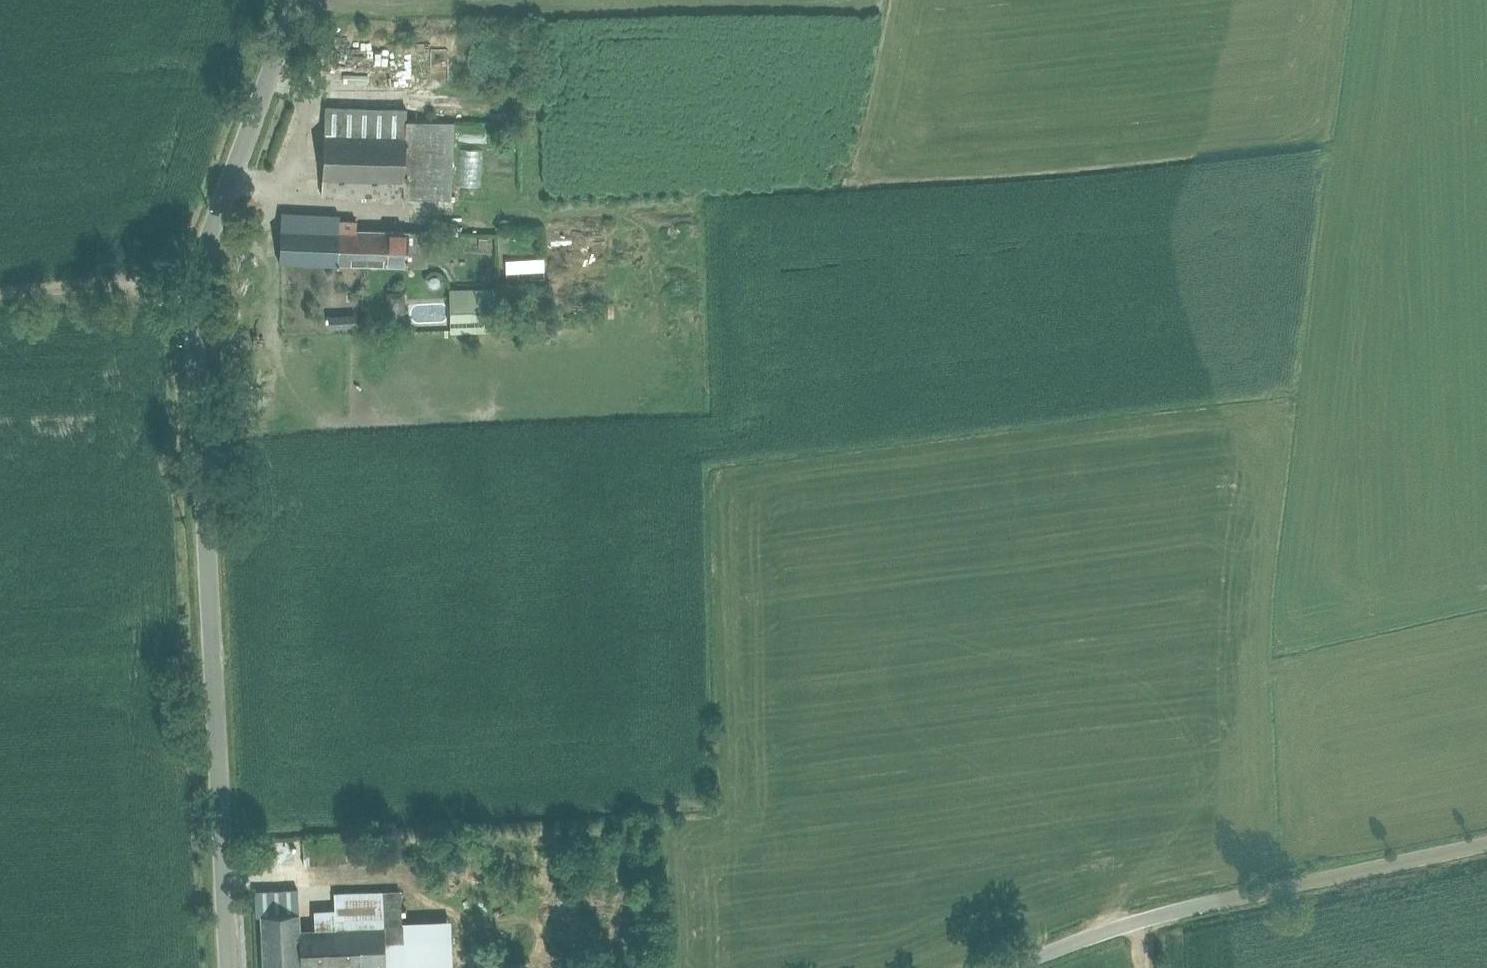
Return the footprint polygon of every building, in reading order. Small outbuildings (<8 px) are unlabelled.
[(330,100),(324,186),(453,195),(458,122),(409,119),(410,105),(330,100)] [(282,261),(395,263),(396,214),(282,212),(282,261)] [(531,265),(531,280),(556,280),(556,264),(531,265)] [(454,296),(454,333),(504,333),(504,296),(454,296)] [(402,318),(416,322),(422,304),(409,299),(402,318)] [(373,332),(372,318),(347,319),(348,333),(373,332)] [(353,866),(351,839),(300,844),(302,871),(353,866)] [(518,869),(443,872),(445,949),(495,948),(494,912),(519,911),(518,869)] [(303,911),(260,911),(260,967),(304,967),(303,911)]
